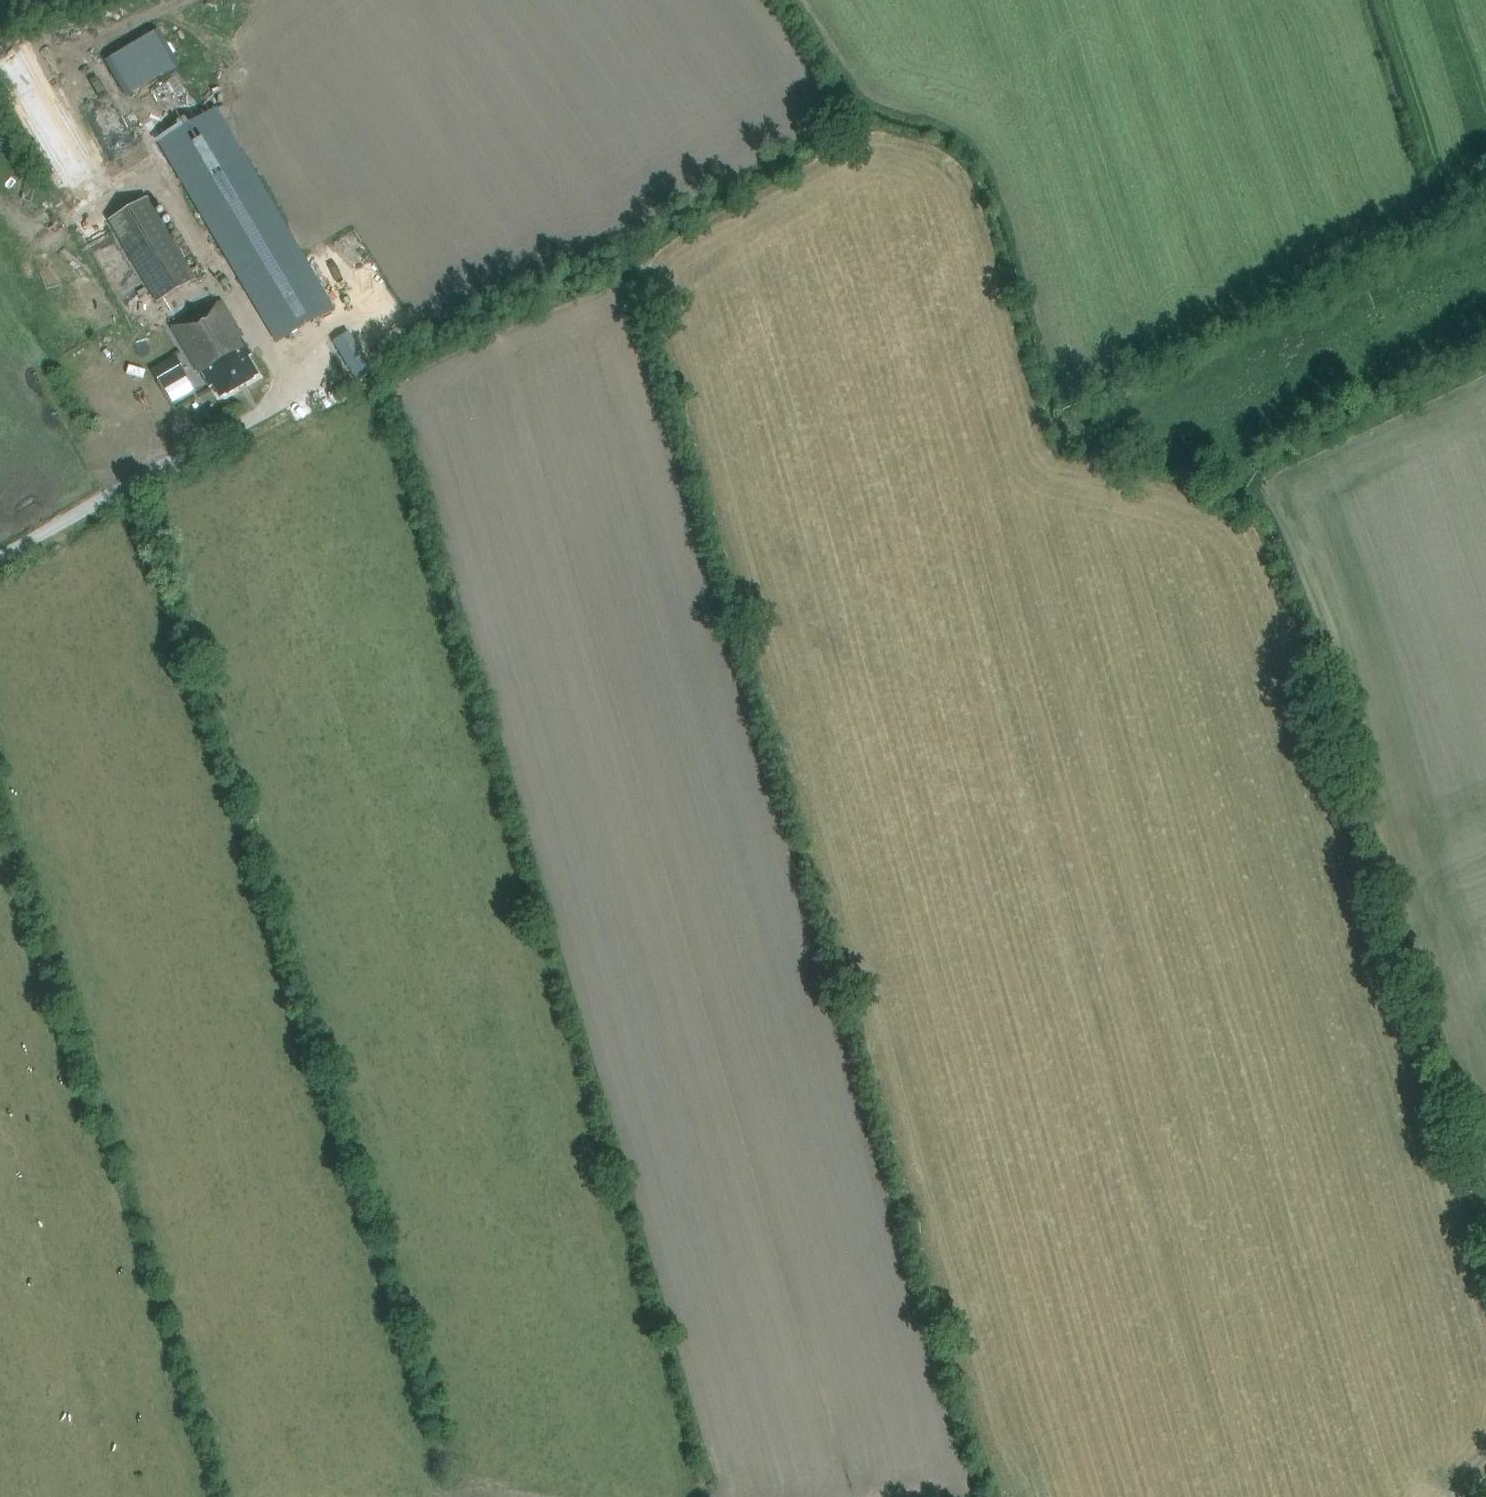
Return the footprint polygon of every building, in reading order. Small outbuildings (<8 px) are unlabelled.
[(127,96),(182,70),(164,31),(109,57),(127,96)] [(215,108),(159,141),(277,340),(332,307),(215,108)] [(157,298),(195,277),(150,196),(112,218),(157,298)] [(206,311),(204,308),(173,326),(208,386),(211,384),(219,398),(258,375),(246,355),(249,353),(219,303),(206,311)] [(176,356),(151,370),(158,382),(183,368),(176,356)] [(176,404),(196,393),(188,378),(168,389),(176,404)]
